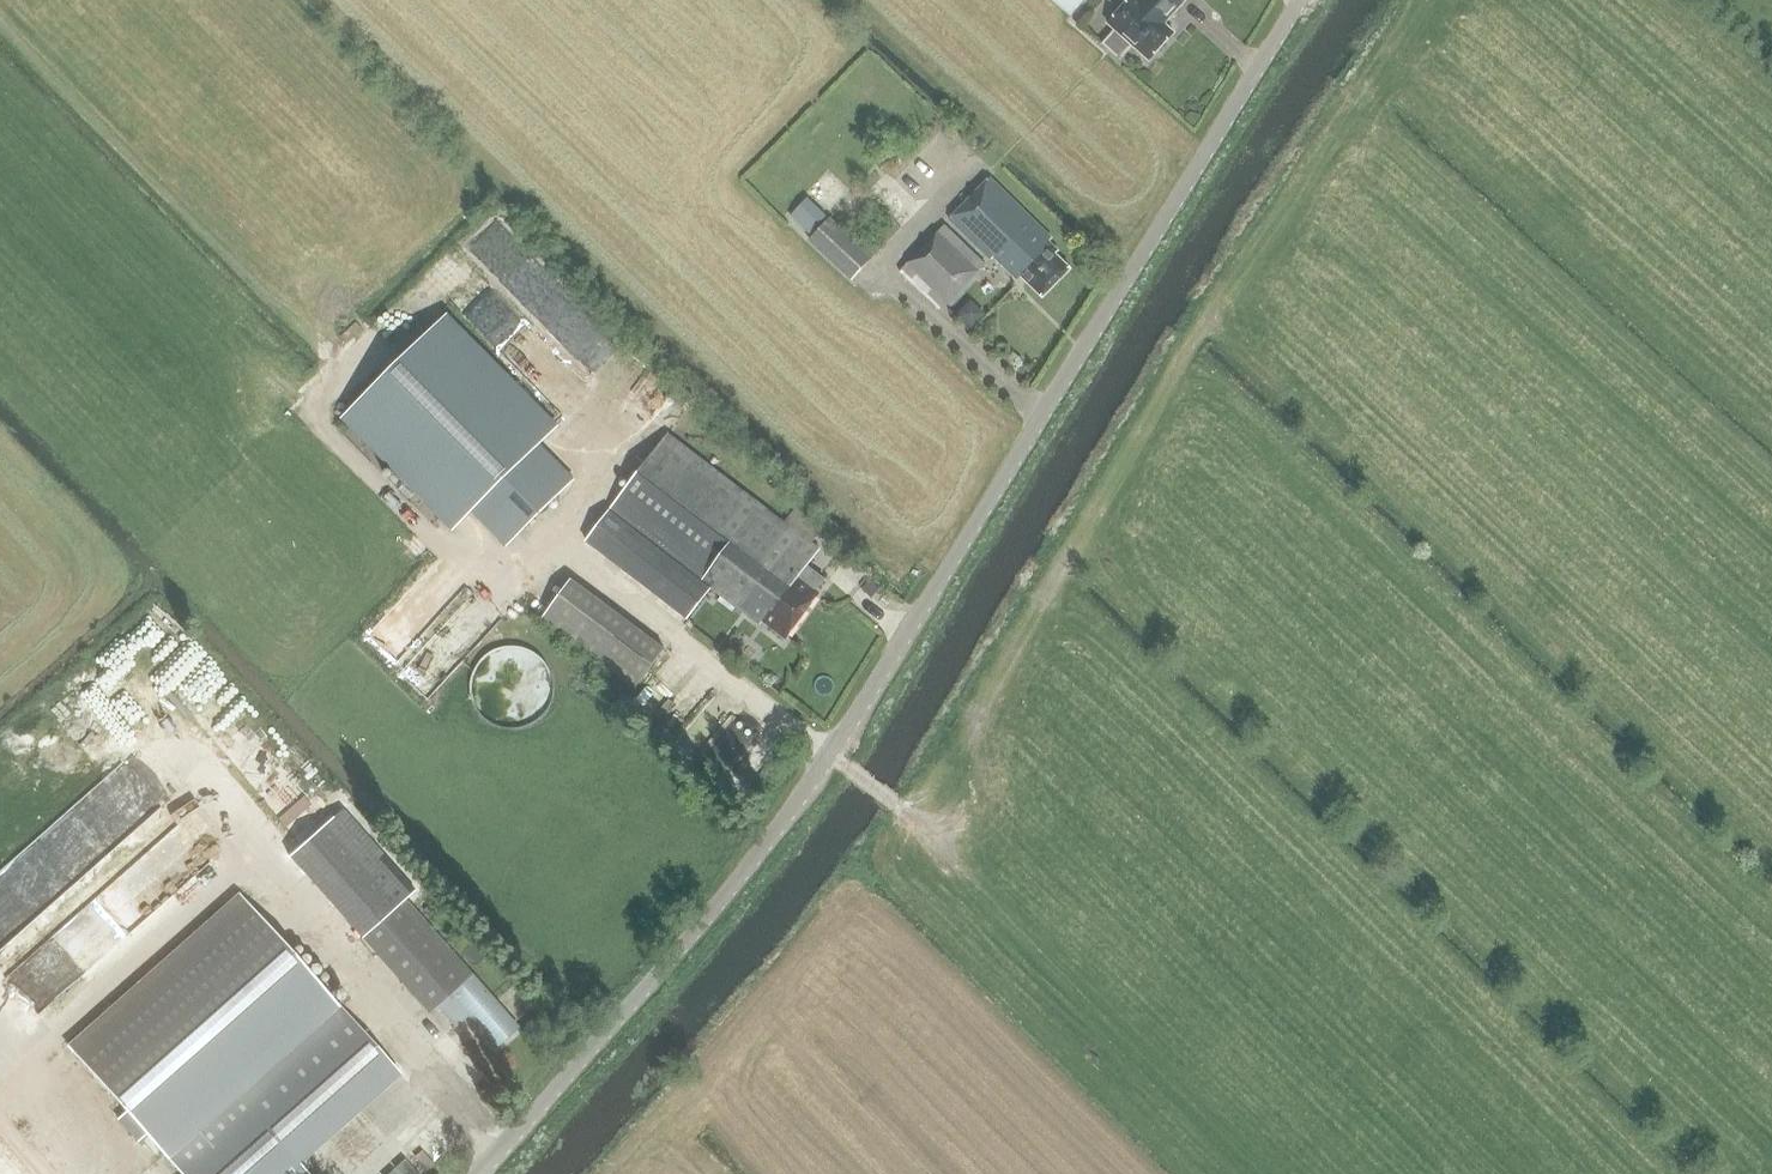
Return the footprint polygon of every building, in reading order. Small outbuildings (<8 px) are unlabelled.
[(1072,16),(1085,0),(1054,0),(1072,16)] [(1115,27),(1150,58),(1174,30),(1164,21),(1183,0),(1138,0),(1127,0),(1108,22),(1115,27)] [(1044,297),(1071,269),(1057,255),(1060,252),(1050,242),(1053,238),(1038,223),(1042,219),(996,174),(949,224),(990,264),(995,258),(1019,280),(1023,277),(1044,297)] [(815,232),(833,213),(816,195),(797,214),(815,232)] [(830,217),(808,240),(852,281),(874,258),(830,217)] [(941,313),(986,267),(945,227),(900,273),(941,313)] [(560,426),(448,313),(341,419),(453,531),(472,512),(506,547),(575,479),(541,445),(560,426)] [(669,441),(590,549),(684,621),(711,588),(760,624),(762,620),(787,638),(818,594),(806,584),(807,583),(799,578),(819,551),(669,441)] [(644,685),(675,644),(579,574),(549,616),(644,685)] [(199,661),(191,669),(214,693),(223,684),(199,661)] [(67,726),(185,855),(215,827),(98,698),(67,726)] [(78,748),(46,774),(83,821),(116,795),(78,748)] [(363,906),(392,886),(384,875),(356,895),(363,906)] [(68,1044),(183,1173),(308,1173),(297,1161),(397,1073),(239,894),(68,1044)] [(455,1024),(468,1013),(496,1045),(518,1026),(405,899),(361,937),(430,1015),(440,1007),(455,1024)] [(45,990),(66,978),(60,968),(40,981),(45,990)]
